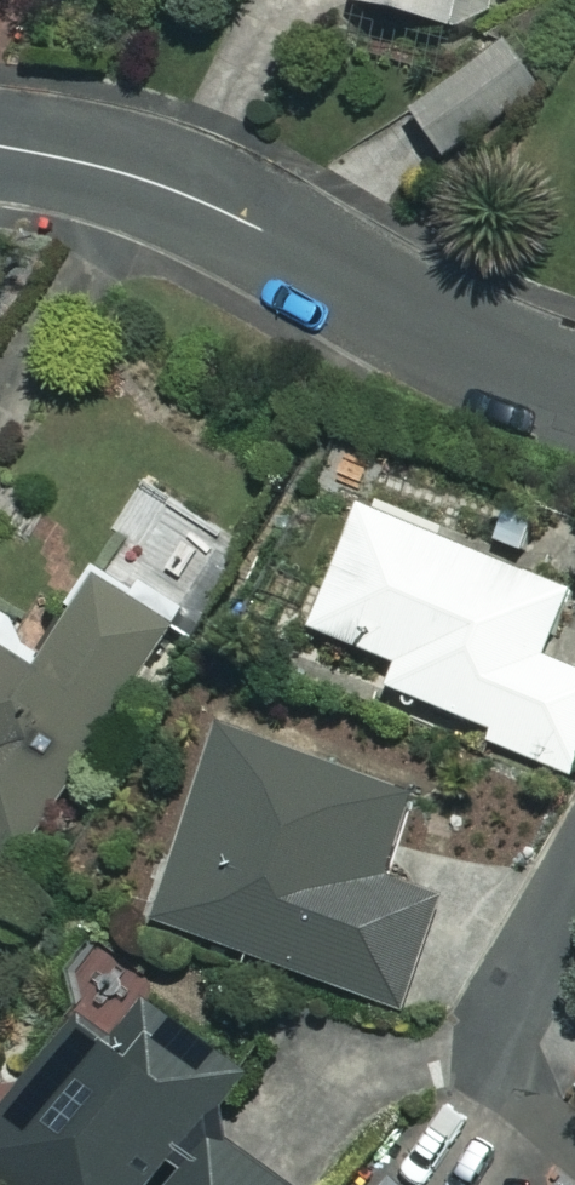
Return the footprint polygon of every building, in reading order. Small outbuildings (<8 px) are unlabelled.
[(542,71),(504,30),(412,113),(450,155),(542,71)] [(365,505),(314,629),(401,665),(391,689),(494,731),(489,742),(572,776),(574,768),(574,670),(546,657),(573,591),(365,505)] [(97,579),(58,647),(0,613),(0,875),(19,886),(172,622),(97,579)] [(423,799),(229,727),(158,919),(398,1007),(440,894),(394,877),(423,799)] [(169,1015),(134,1063),(82,1025),(0,1136),(0,1174),(15,1184),(162,1184),(245,1072),(169,1015)] [(223,1138),(186,1184),(282,1184),(223,1138)]
